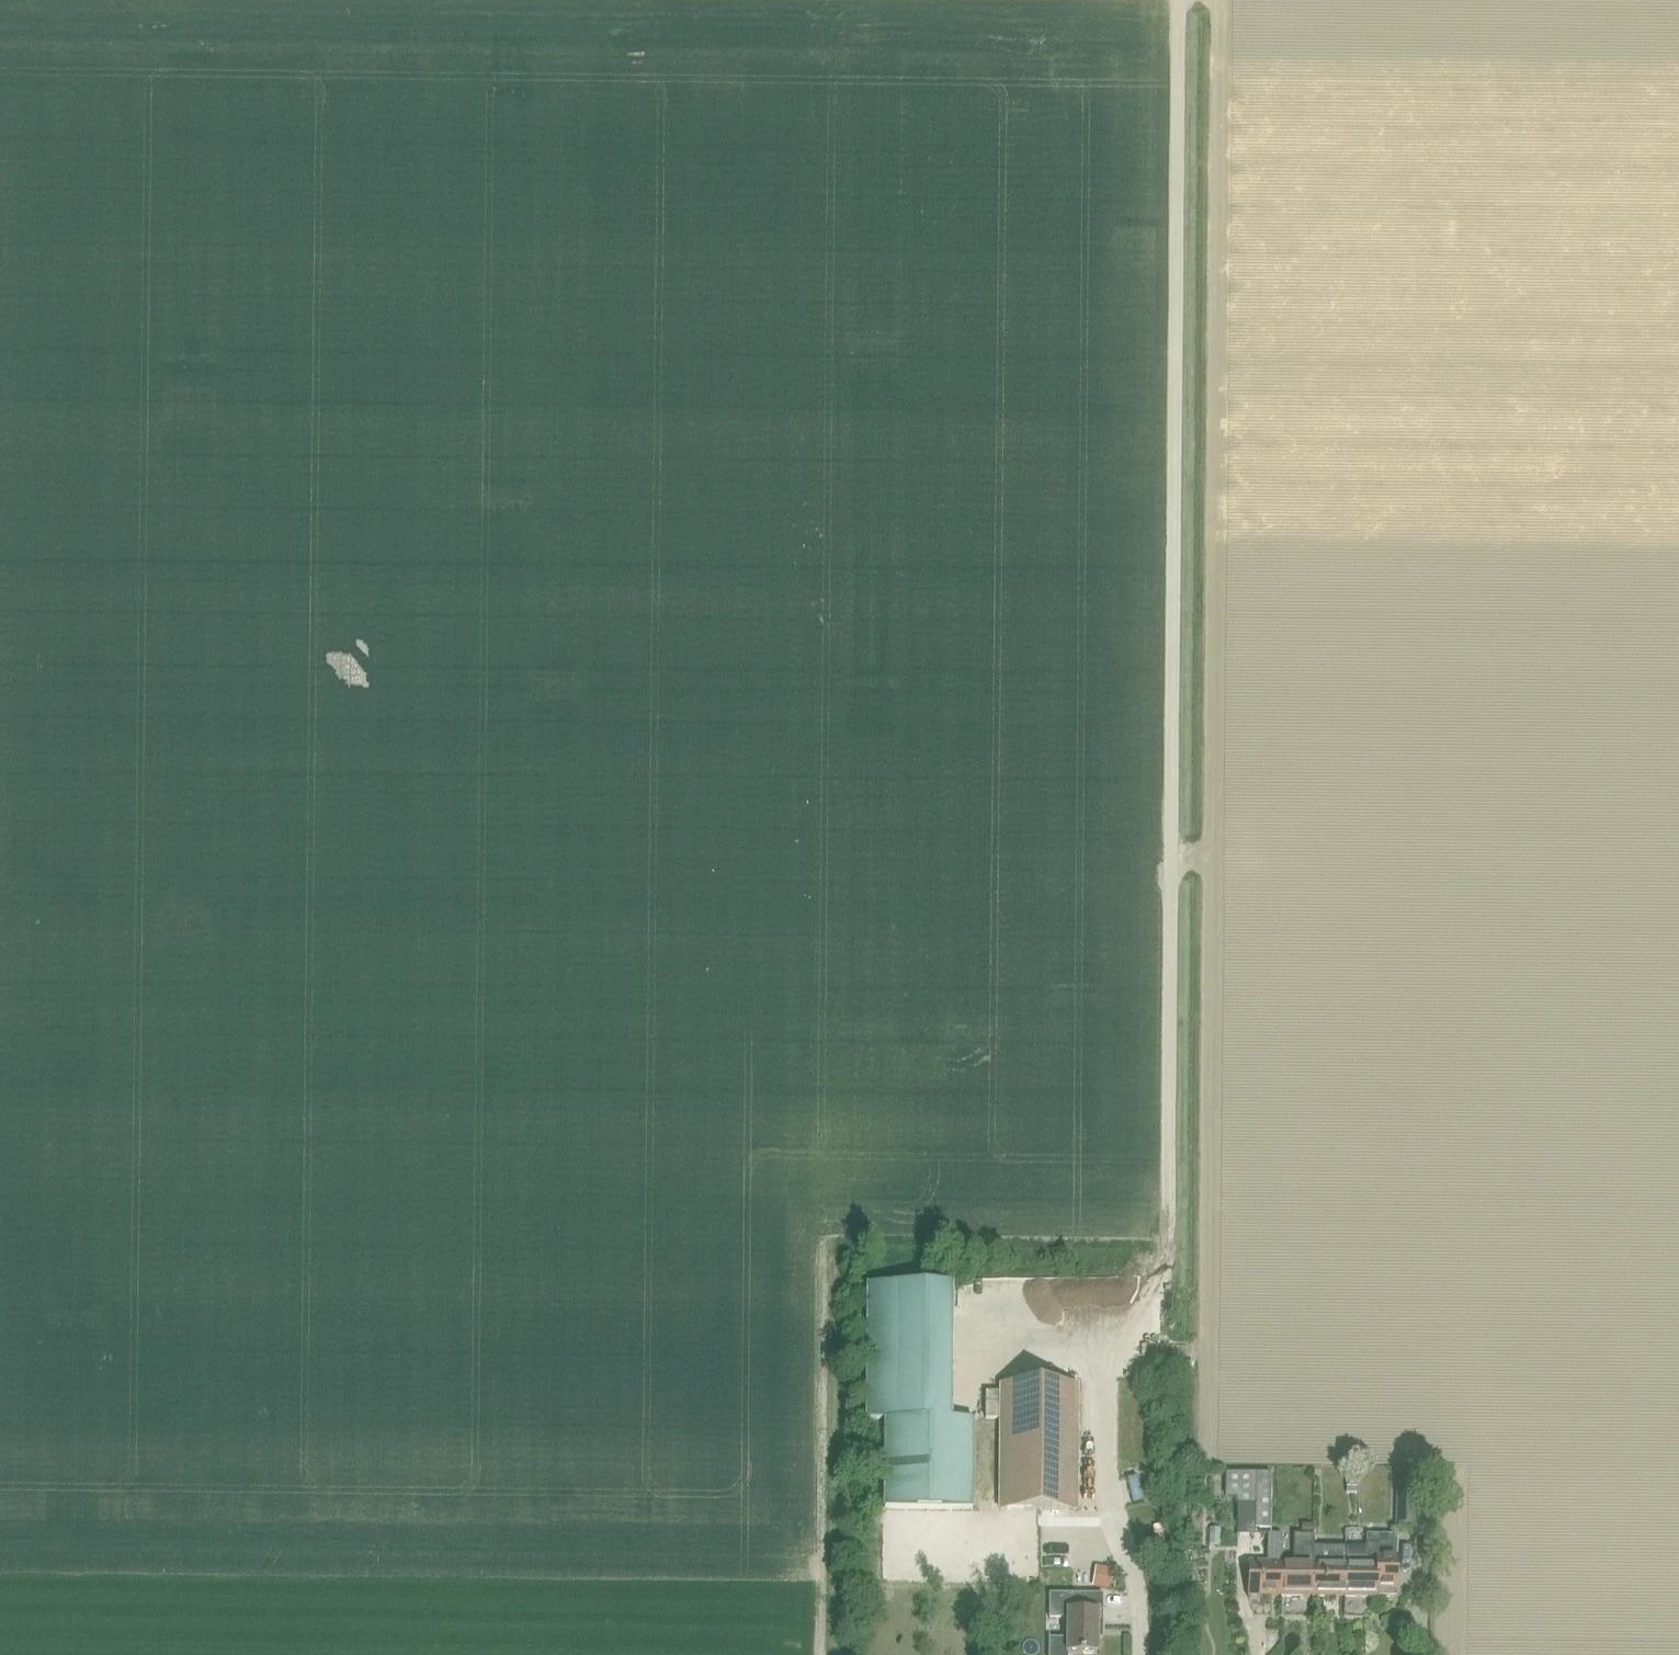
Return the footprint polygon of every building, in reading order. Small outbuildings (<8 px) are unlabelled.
[(884,1509),(972,1510),(973,1420),(950,1420),(952,1285),(867,1285),(866,1420),(884,1420),(884,1509)] [(1076,1511),(1077,1386),(1000,1386),(999,1510),(1076,1511)] [(1269,1476),(1243,1475),(1225,1474),(1225,1498),(1237,1498),(1237,1536),(1255,1536),(1255,1529),(1269,1529),(1269,1476)] [(1281,1597),(1281,1564),(1282,1535),(1269,1535),(1269,1563),(1249,1563),(1248,1596),(1281,1597)] [(1312,1597),(1313,1548),(1313,1536),(1293,1535),(1293,1564),(1281,1564),(1281,1597),(1312,1597)] [(1345,1548),(1344,1598),(1377,1599),(1377,1593),(1395,1594),(1396,1537),(1366,1536),(1366,1548),(1345,1548)] [(1344,1598),(1345,1548),(1313,1548),(1312,1597),(1344,1598)] [(1097,1595),(1049,1595),(1048,1619),(1067,1619),(1066,1639),(1048,1639),(1048,1654),(1068,1654),(1096,1654),(1097,1595)]
